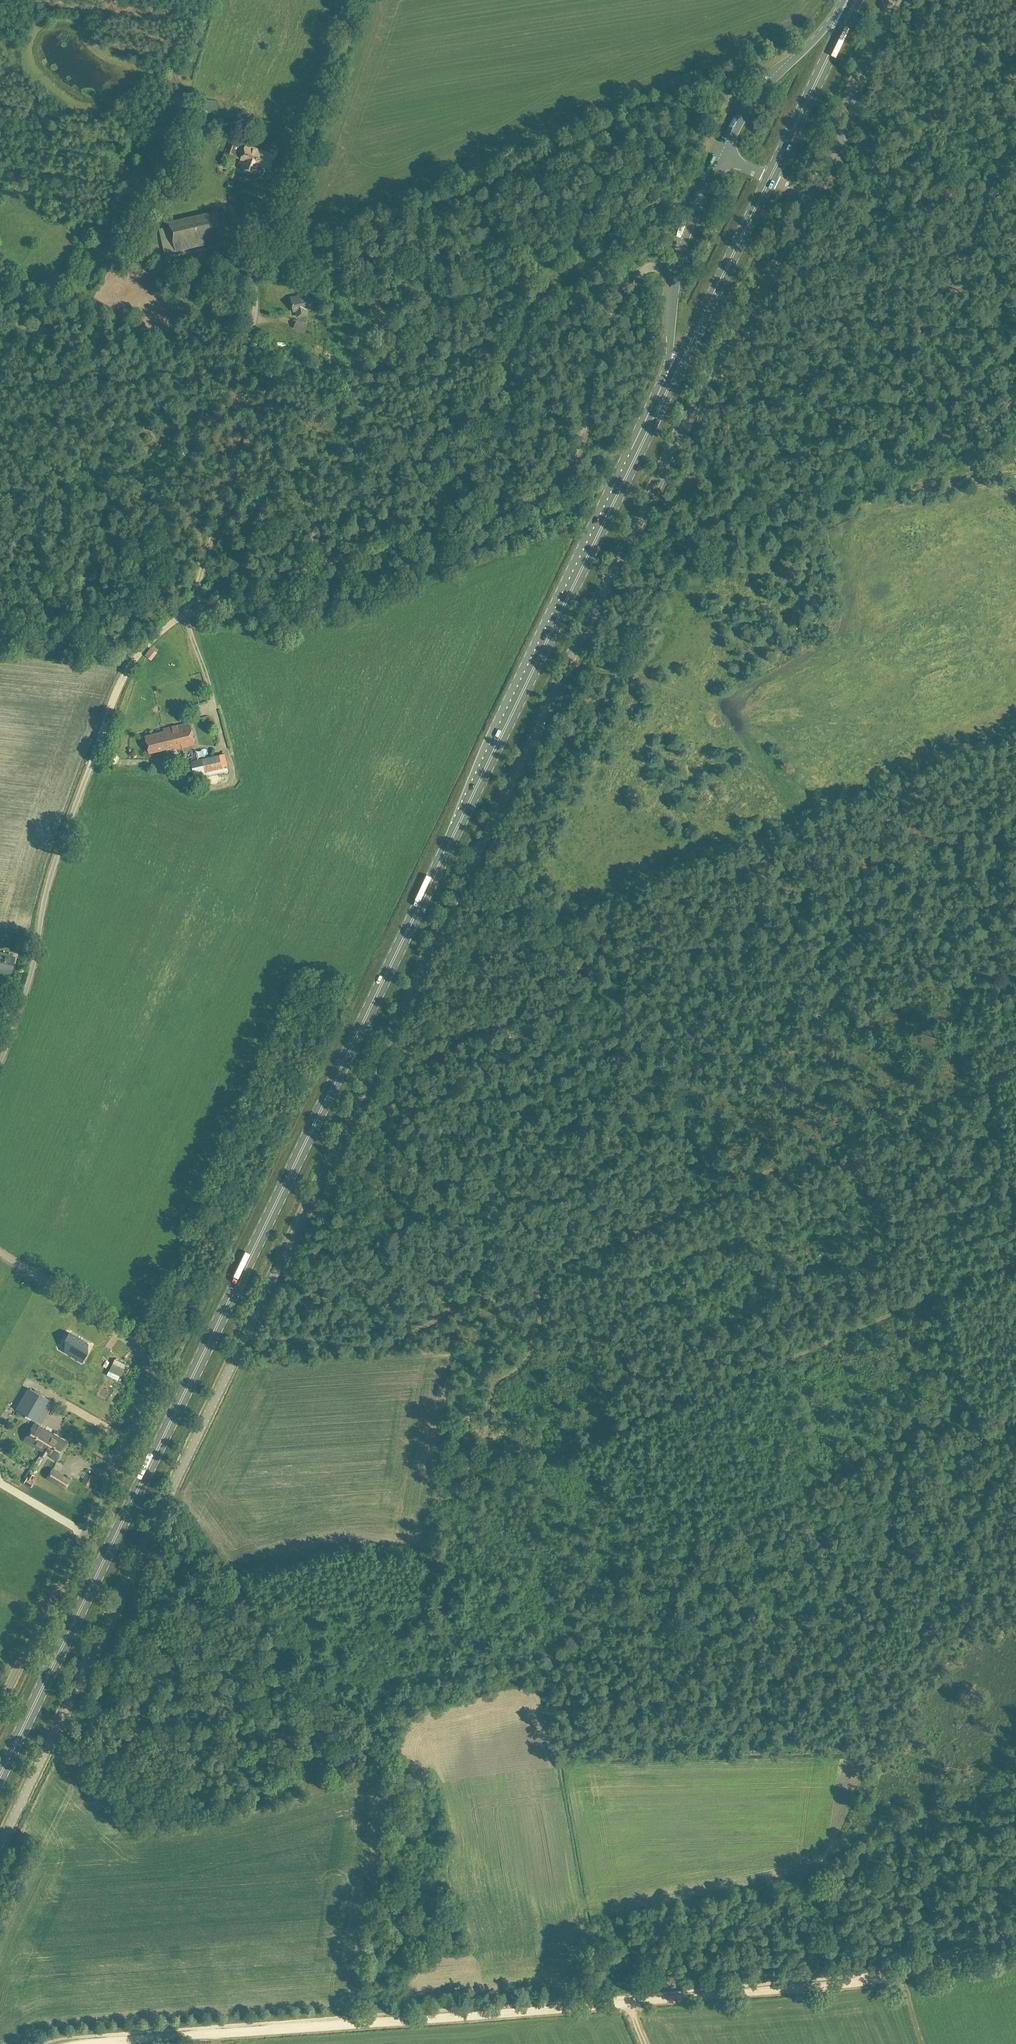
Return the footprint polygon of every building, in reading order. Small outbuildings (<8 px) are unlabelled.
[(218,109),(219,101),(207,100),(206,108),(218,109)] [(748,109),(740,118),(748,125),(756,116),(748,109)] [(231,150),(236,152),(234,156),(244,160),(242,167),(256,172),(258,165),(269,168),(274,155),(246,144),(247,140),(236,136),(231,150)] [(171,222),(171,226),(159,229),(165,253),(224,240),(217,211),(171,222)] [(311,294),(292,297),(295,311),(297,311),(298,316),(307,314),(307,309),(313,308),(311,294)] [(296,319),(294,327),(304,330),(307,323),(296,319)] [(620,585),(624,581),(617,574),(613,577),(620,585)] [(156,652),(151,648),(146,655),(151,659),(156,652)] [(164,729),(164,731),(166,736),(168,736),(169,739),(179,737),(182,748),(195,745),(190,723),(164,729)] [(166,736),(164,731),(145,736),(149,753),(175,747),(176,749),(182,748),(179,737),(169,739),(168,736),(166,736)] [(209,776),(232,774),(229,754),(223,754),(223,759),(207,761),(209,776)] [(195,773),(208,772),(207,763),(195,764),(195,773)] [(10,955),(10,953),(0,951),(0,968),(11,971),(15,956),(10,955)] [(65,1347),(83,1357),(88,1350),(85,1347),(88,1342),(70,1332),(66,1338),(69,1341),(65,1347)] [(114,1397),(136,1352),(127,1348),(123,1357),(114,1353),(97,1389),(114,1397)] [(30,1388),(18,1409),(41,1422),(53,1402),(30,1388)] [(24,1440),(42,1451),(53,1434),(35,1423),(24,1440)] [(42,1451),(40,1454),(44,1457),(47,1453),(57,1460),(68,1443),(53,1434),(42,1451)] [(59,1484),(64,1476),(53,1469),(48,1477),(59,1484)] [(24,1482),(31,1487),(35,1480),(32,1479),(35,1475),(30,1472),(24,1482)] [(99,1479),(95,1477),(88,1473),(83,1481),(91,1486),(92,1482),(96,1484),(99,1479)]
